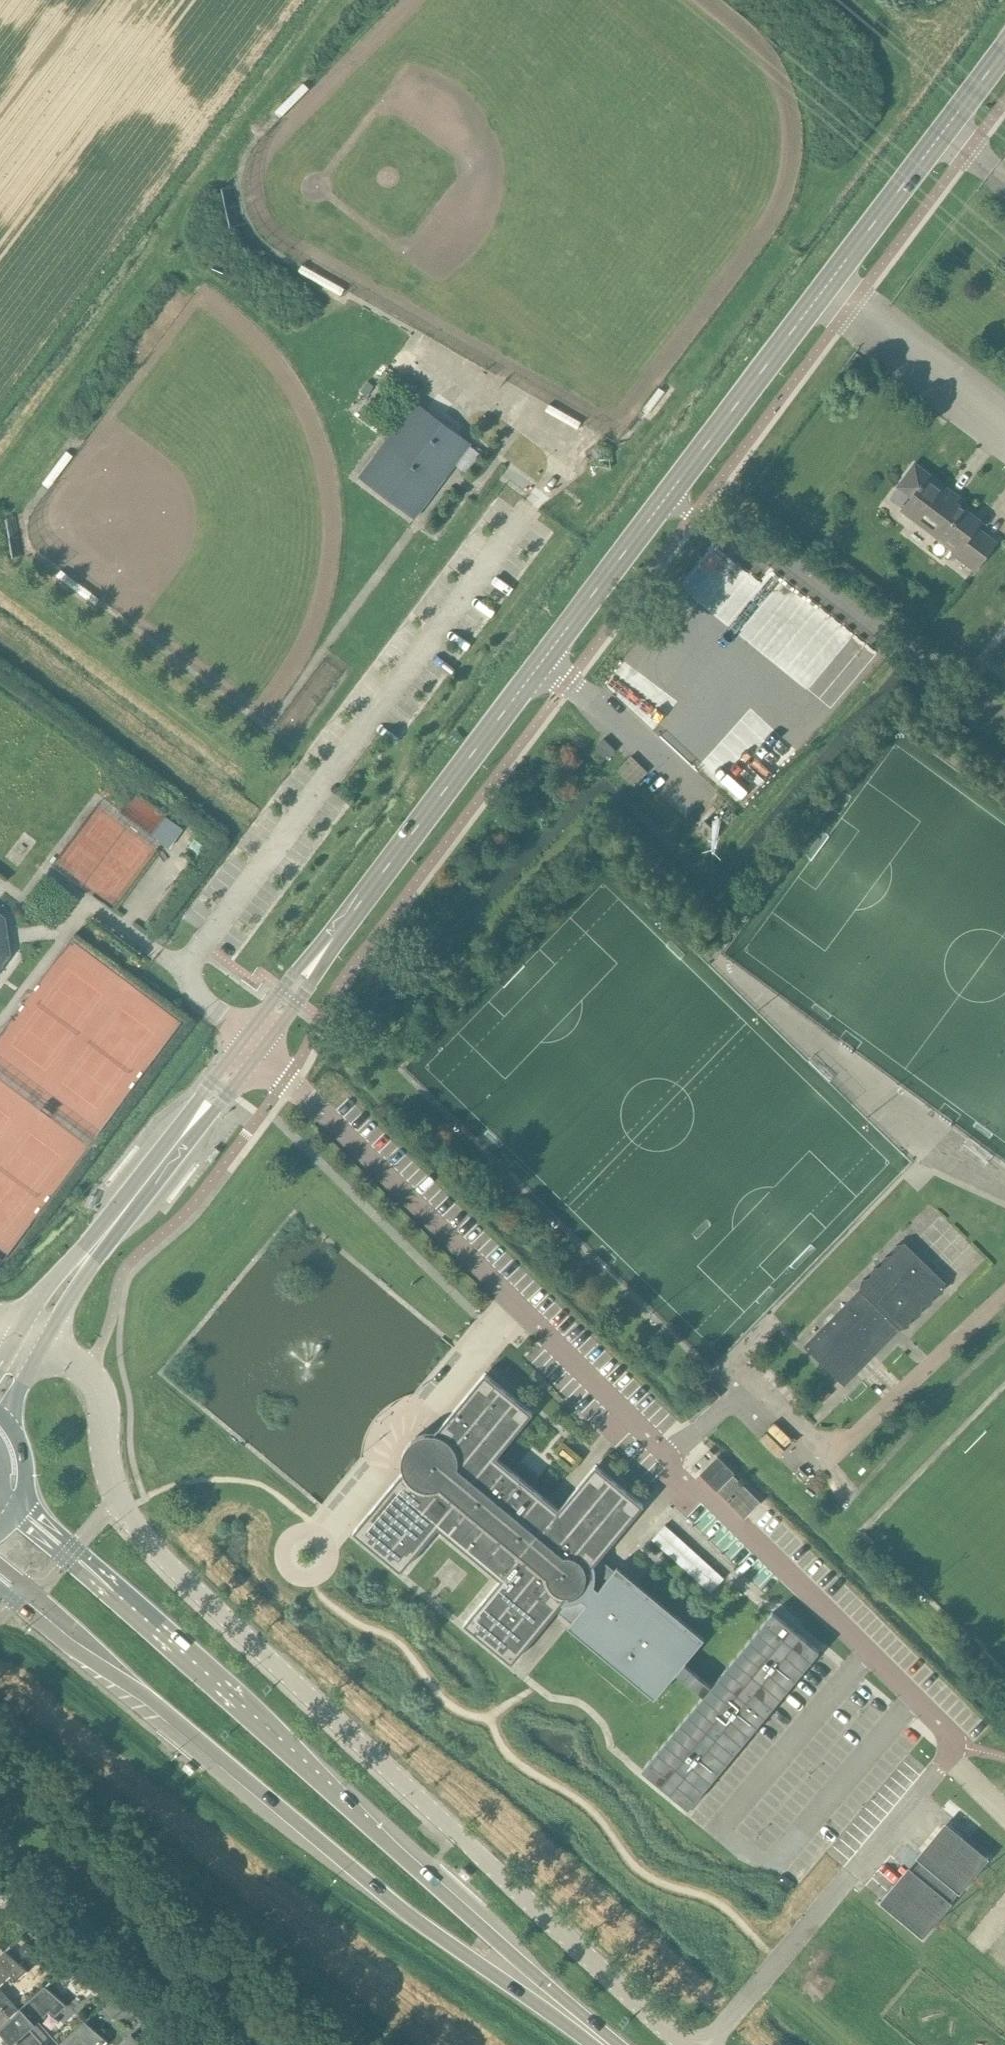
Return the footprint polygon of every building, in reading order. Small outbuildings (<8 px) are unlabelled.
[(415,518),(471,443),(415,402),(359,476),(415,518)] [(979,566),(998,541),(979,526),(982,522),(953,501),(956,497),(916,466),(900,486),(913,495),(903,508),(979,566)] [(607,758),(615,749),(604,738),(595,746),(607,758)] [(617,770),(633,786),(647,771),(631,755),(617,770)] [(169,848),(182,829),(183,828),(166,816),(152,836),(169,848)] [(710,842),(718,834),(704,820),(696,829),(710,842)] [(844,1384),(899,1328),(909,1326),(911,1317),(920,1314),(922,1305),(931,1302),(933,1294),(943,1291),(945,1282),(905,1243),(896,1245),(893,1254),(885,1257),(883,1266),(874,1268),(871,1277),(862,1279),(860,1289),(804,1345),(844,1384)] [(406,1467),(353,1531),(401,1571),(437,1526),(500,1579),(464,1623),(511,1663),(556,1609),(571,1622),(568,1625),(568,1626),(654,1697),(704,1638),(637,1583),(618,1566),(617,1566),(614,1570),(605,1562),(599,1557),(643,1504),(596,1464),(595,1464),(559,1509),(548,1500),(496,1457),(533,1412),(485,1373),(485,1372),(431,1437),(426,1433),(416,1436),(403,1452),(401,1462),(406,1467)] [(745,1518),(761,1502),(733,1474),(735,1473),(718,1456),(700,1474),(745,1518)] [(911,1873),(885,1903),(922,1935),(923,1935),(951,1902),(949,1901),(957,1892),(959,1893),(986,1861),(985,1860),(948,1828),(942,1836),(936,1842),(931,1849),(922,1859),(929,1865),(923,1872),(918,1878),(911,1873)] [(20,1946),(19,1951),(23,1956),(29,1957),(33,1953),(34,1947),(30,1942),(24,1942),(20,1946)] [(11,1974),(16,1980),(28,1969),(6,1949),(0,1955),(0,1984),(11,1974)] [(96,1990),(104,1998),(113,1989),(104,1981),(96,1990)] [(30,2028),(51,2009),(55,2015),(68,2004),(46,1985),(12,2015),(12,2016),(0,2027),(0,2029),(6,2036),(2,2040),(6,2044),(46,2044),(30,2028)] [(120,1993),(111,2001),(118,2010),(127,2002),(120,1993)] [(12,2015),(11,2016),(0,2003),(0,2027),(12,2016),(12,2015)] [(90,2044),(101,2044),(108,2039),(86,2020),(58,2044),(90,2044)]
